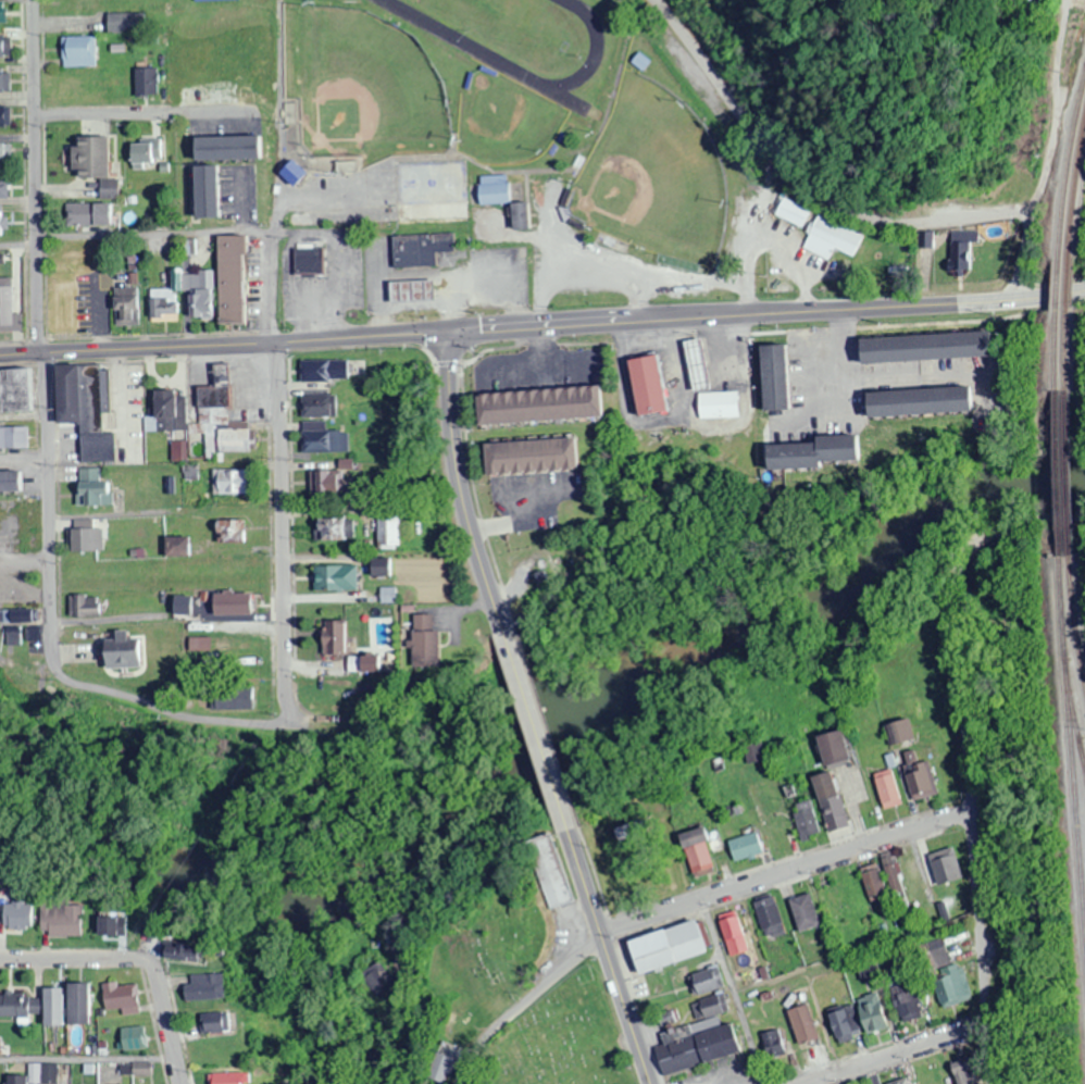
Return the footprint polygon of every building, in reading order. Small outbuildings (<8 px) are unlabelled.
[(9,26),(9,3),(0,3),(0,26),(9,26)] [(149,15),(111,15),(111,35),(149,35),(149,15)] [(0,37),(0,60),(9,60),(9,37),(0,37)] [(98,68),(98,38),(64,38),(64,68),(98,68)] [(153,70),(137,70),(137,99),(153,99),(153,70)] [(9,75),(0,75),(0,93),(9,93),(9,75)] [(0,106),(0,129),(10,129),(10,106),(0,106)] [(273,163),(273,139),(206,140),(206,164),(273,163)] [(13,166),(13,145),(0,145),(0,166),(13,166)] [(133,146),(133,172),(161,172),(161,146),(133,146)] [(114,151),(79,151),(79,176),(114,176),(114,151)] [(202,169),(202,222),(230,222),(230,169),(202,169)] [(306,169),(294,170),(296,186),(307,185),(306,169)] [(514,205),(514,177),(483,178),(484,206),(514,205)] [(11,201),(11,178),(0,178),(0,201),(11,201)] [(120,228),(120,202),(123,202),(123,181),(102,181),(102,206),(71,206),(70,228),(120,228)] [(775,215),(803,230),(812,214),(784,199),(775,215)] [(535,206),(519,206),(519,232),(535,232),(535,206)] [(9,236),(9,210),(0,210),(0,236),(9,236)] [(830,261),(834,251),(855,259),(864,236),(816,218),(804,251),(830,261)] [(975,233),(952,233),(952,271),(975,271),(975,233)] [(396,269),(441,268),(441,254),(460,253),(459,236),(395,238),(396,269)] [(255,321),(255,238),(222,238),(222,274),(194,274),(194,319),(223,319),(223,321),(255,321)] [(154,290),(154,323),(184,323),(184,271),(174,271),(174,290),(154,290)] [(20,279),(0,279),(0,332),(26,332),(26,313),(20,313),(20,279)] [(441,303),(441,282),(397,282),(397,303),(441,303)] [(144,327),(144,288),(117,288),(117,327),(144,327)] [(1001,357),(1000,332),(870,340),(870,346),(871,355),(865,355),(866,364),(1001,357)] [(689,343),(702,392),(719,387),(706,338),(689,343)] [(798,345),(772,346),(774,411),(800,410),(798,345)] [(640,419),(677,413),(668,356),(632,361),(640,419)] [(306,383),(353,383),(353,362),(306,362),(306,383)] [(63,367),(64,425),(85,424),(86,464),(119,464),(119,434),(107,434),(107,411),(114,411),(112,366),(63,367)] [(256,453),(255,423),(231,424),(231,407),(236,407),(235,366),(221,366),(221,389),(199,389),(200,426),(192,426),(192,435),(209,434),(210,459),(221,459),(221,454),(256,453)] [(39,413),(39,372),(0,373),(0,414),(39,413)] [(486,394),(487,425),(612,420),(610,389),(486,394)] [(982,413),(980,389),(874,394),(874,406),(871,406),(871,419),(982,413)] [(147,418),(147,432),(186,431),(185,390),(162,390),(163,418),(147,418)] [(704,419),(743,419),(743,393),(704,393),(704,419)] [(306,419),(342,419),(342,397),(306,397),(306,419)] [(32,449),(31,427),(0,428),(0,450),(32,449)] [(307,454),(353,454),(353,432),(307,432),(307,454)] [(494,445),(496,478),(589,472),(587,439),(494,445)] [(870,466),(869,439),(772,442),(773,469),(870,466)] [(103,470),(81,470),(81,506),(116,506),(116,482),(103,482),(103,470)] [(32,471),(0,472),(0,493),(32,492),(32,471)] [(214,496),(256,496),(256,471),(214,471),(214,496)] [(322,496),(348,496),(348,472),(322,472),(322,496)] [(379,519),(379,548),(403,548),(403,519),(379,519)] [(352,542),(352,520),(326,520),(326,542),(352,542)] [(252,542),(252,532),(242,532),(242,521),(219,521),(219,542),(252,542)] [(77,551),(106,551),(106,525),(77,525),(77,551)] [(398,578),(398,560),(373,560),(374,578),(398,578)] [(360,591),(360,568),(317,568),(317,591),(360,591)] [(259,592),(218,592),(218,616),(259,616),(259,592)] [(76,596),(75,617),(89,618),(89,597),(76,596)] [(443,630),(437,630),(437,615),(416,615),(415,666),(442,666),(443,630)] [(354,623),(324,623),(324,656),(354,656),(354,623)] [(119,660),(141,660),(141,643),(119,643),(119,660)] [(350,674),(389,674),(389,657),(350,657),(350,674)] [(255,709),(255,688),(213,688),(213,709),(255,709)] [(886,726),(891,747),(919,742),(915,721),(886,726)] [(827,735),(830,766),(855,763),(852,733),(827,735)] [(746,744),(748,764),(762,762),(759,742),(746,744)] [(906,755),(914,801),(939,796),(933,762),(920,765),(918,753),(906,755)] [(906,805),(898,770),(880,774),(888,809),(906,805)] [(833,838),(848,833),(838,799),(845,797),(838,772),(815,779),(833,838)] [(825,834),(813,801),(795,807),(808,841),(825,834)] [(648,835),(645,823),(622,829),(625,841),(648,835)] [(737,864),(768,854),(762,833),(731,843),(737,864)] [(687,851),(696,878),(718,870),(709,844),(687,851)] [(933,855),(943,887),(962,881),(952,849),(933,855)] [(874,904),(887,900),(878,870),(864,875),(874,904)] [(820,887),(833,932),(849,927),(836,882),(820,887)] [(802,933),(823,926),(812,894),(792,901),(802,933)] [(788,933),(774,898),(755,905),(769,941),(788,933)] [(46,902),(46,938),(87,938),(87,902),(46,902)] [(38,903),(8,903),(8,931),(38,931),(38,903)] [(723,916),(732,958),(752,954),(743,912),(723,916)] [(128,937),(128,915),(105,915),(105,937),(128,937)] [(717,955),(706,921),(633,943),(644,977),(717,955)] [(172,962),(207,962),(207,945),(172,945),(172,962)] [(378,966),(364,978),(381,998),(395,986),(378,966)] [(702,997),(727,989),(721,970),(696,977),(702,997)] [(191,1003),(227,1003),(227,976),(191,976),(191,1003)] [(939,982),(944,1006),(956,1003),(951,979),(939,982)] [(107,986),(109,1013),(143,1010),(141,983),(107,986)] [(905,1021),(922,1016),(912,984),(894,990),(905,1021)] [(98,985),(76,985),(76,1026),(98,1026),(98,985)] [(52,989),(52,1027),(71,1027),(71,989),(52,989)] [(885,993),(862,1000),(873,1034),(896,1027),(885,993)] [(34,1020),(34,994),(0,994),(0,1020),(34,1020)] [(695,1005),(705,1033),(724,1026),(721,1018),(733,1014),(726,994),(695,1005)] [(824,1040),(813,1006),(791,1012),(802,1047),(824,1040)] [(859,1040),(846,1006),(830,1012),(843,1046),(859,1040)] [(210,1034),(234,1034),(234,1016),(210,1016),(210,1034)] [(753,1055),(745,1025),(700,1036),(698,1027),(678,1032),(681,1043),(662,1048),(669,1076),(753,1055)] [(151,1049),(149,1028),(123,1030),(126,1051),(151,1049)] [(775,1065),(793,1056),(780,1029),(762,1038),(775,1065)] [(976,1072),(983,1068),(976,1053),(953,1063),(963,1083),(981,1083),(976,1072)] [(156,1065),(136,1065),(136,1076),(156,1076),(156,1065)] [(34,1066),(34,1083),(61,1083),(61,1066),(34,1066)] [(256,1074),(212,1074),(212,1083),(256,1083),(256,1074)]
